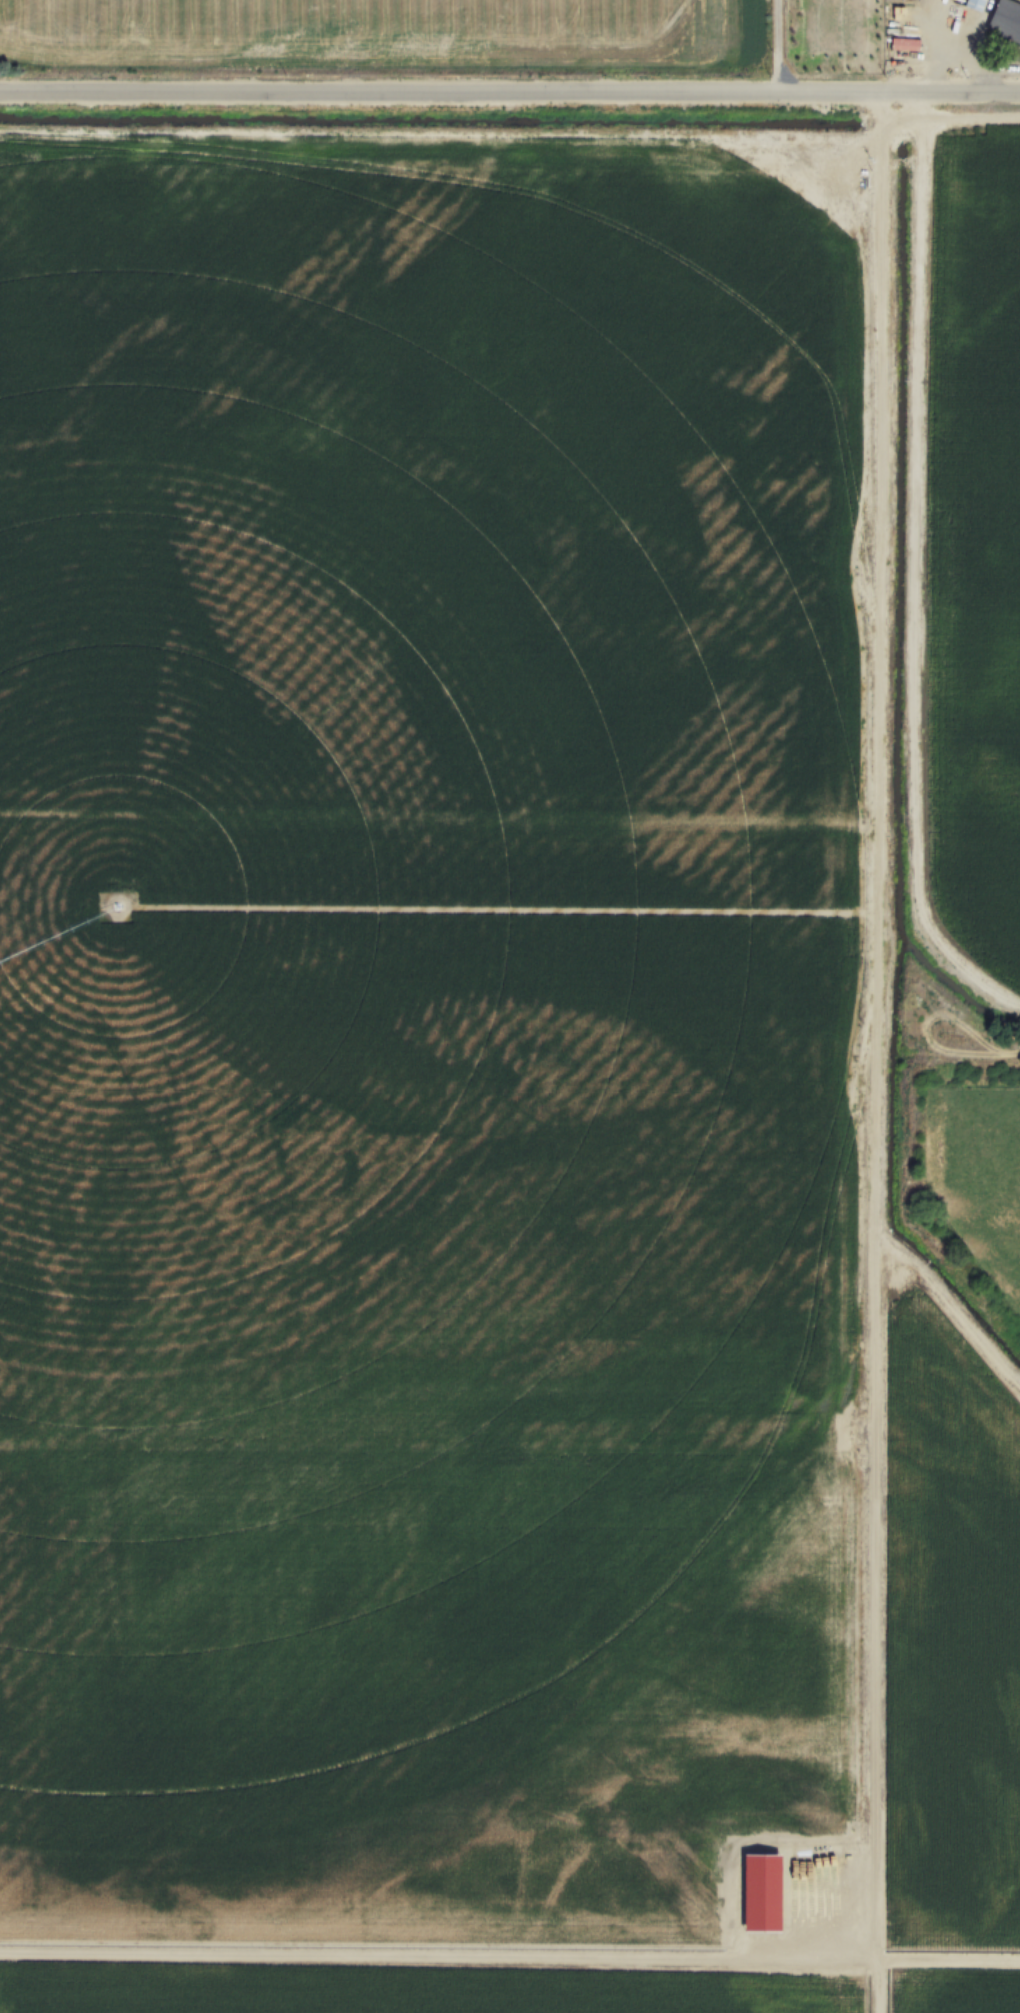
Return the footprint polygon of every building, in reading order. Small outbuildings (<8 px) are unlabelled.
[(979,12),(982,0),(963,0),(961,7),(979,12)] [(1005,0),(993,0),(981,31),(1019,46),(1019,6),(1005,0)]
